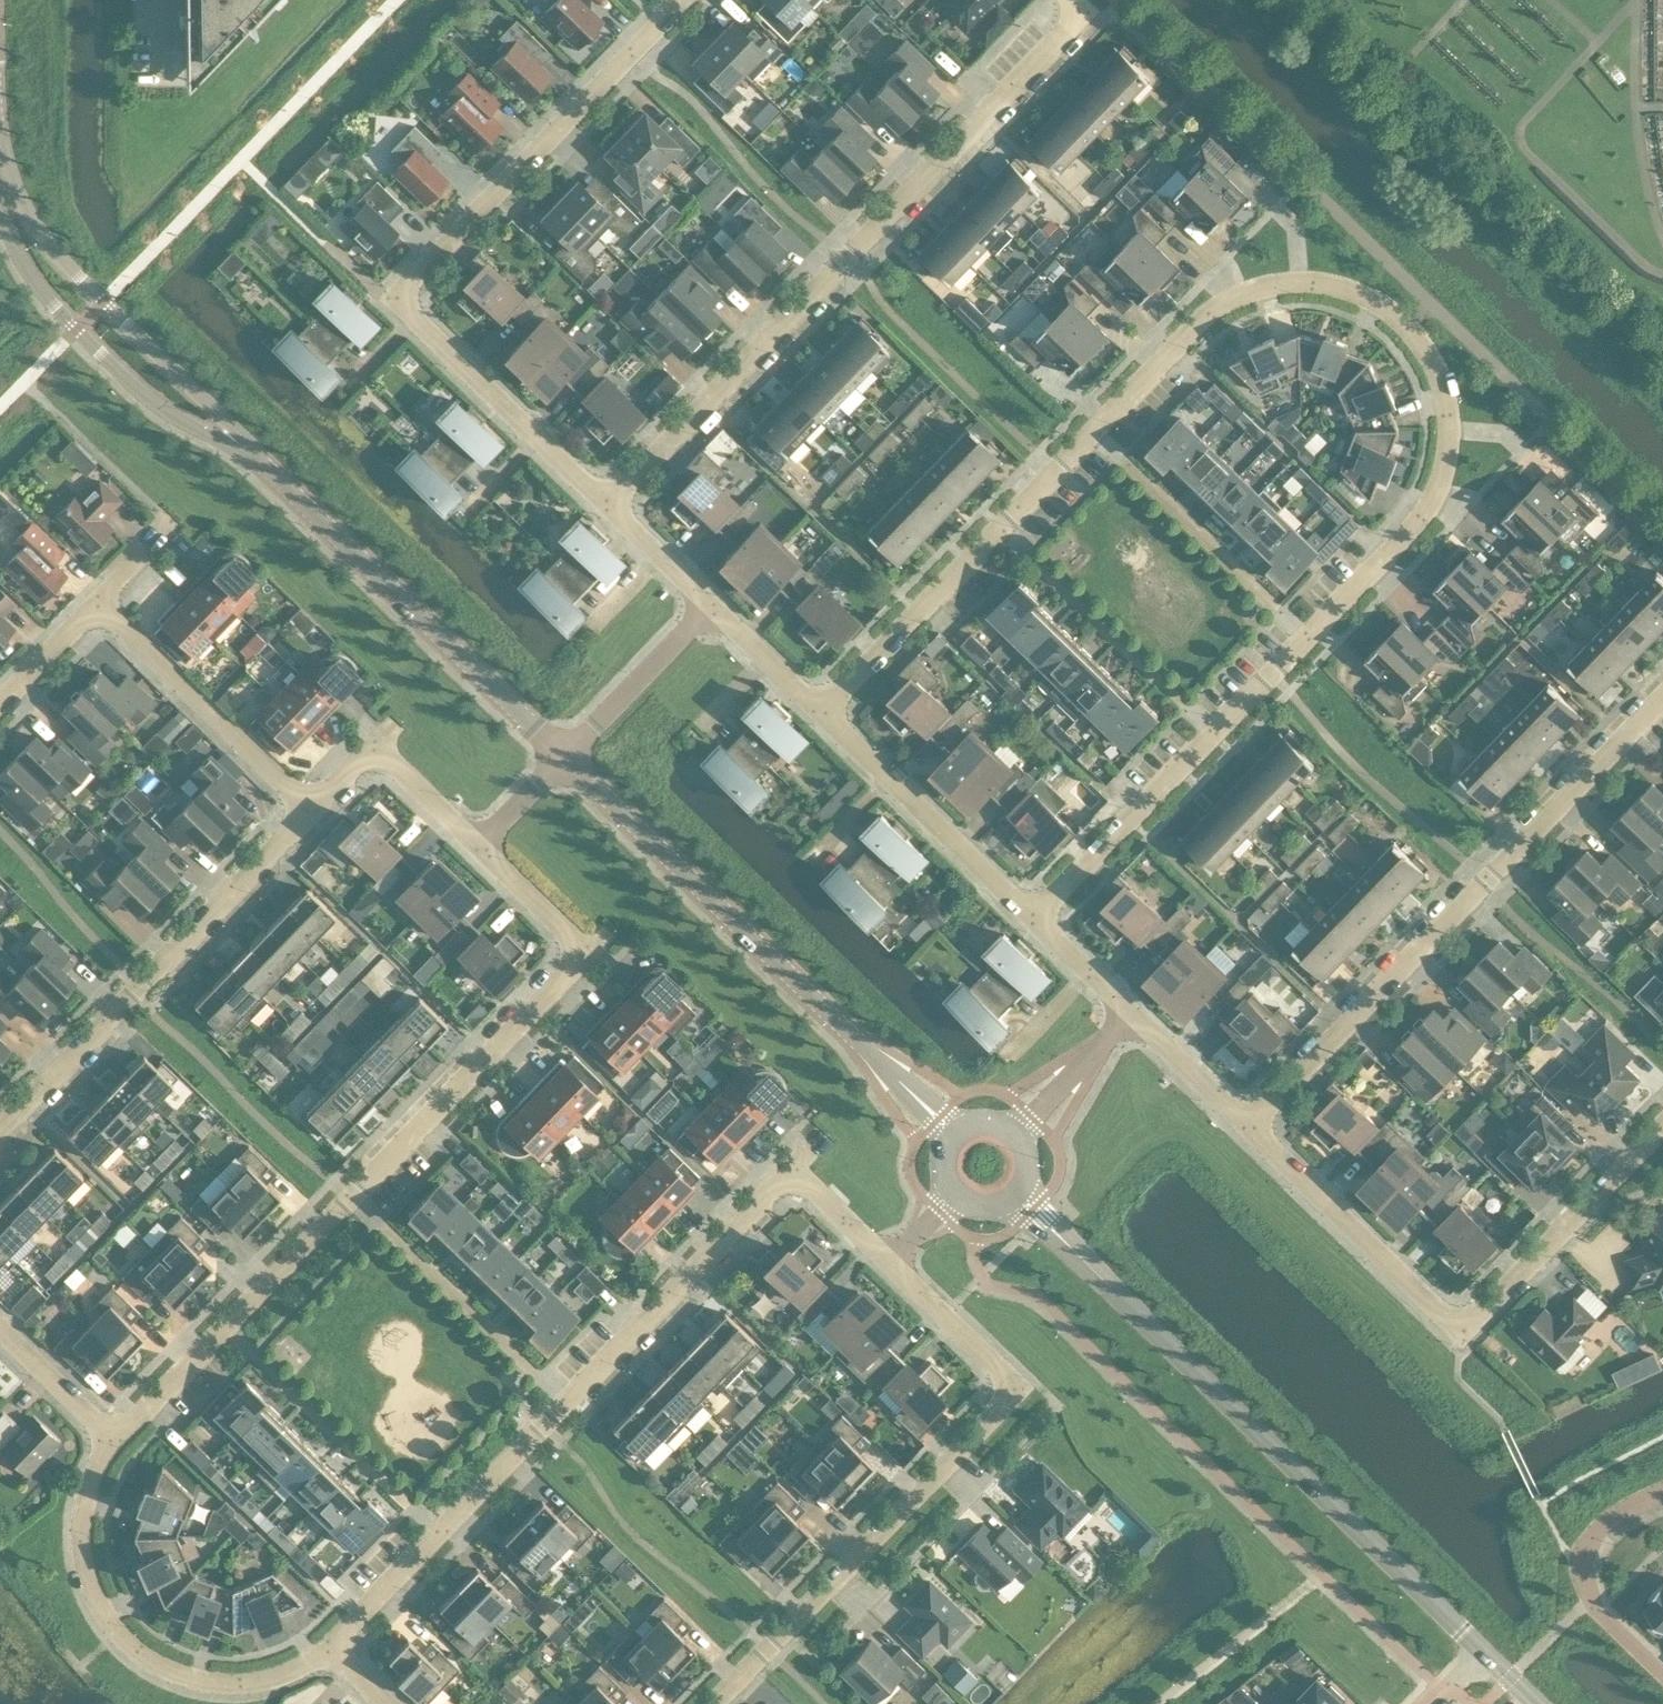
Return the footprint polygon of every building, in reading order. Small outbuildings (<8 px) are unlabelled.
[(187,86),(270,0),(185,0),(187,86)] [(598,29),(596,28),(602,21),(580,0),(557,0),(544,14),(578,47),(583,41),(585,42),(590,42),(598,34),(598,29)] [(804,0),(765,0),(776,10),(766,21),(787,41),(805,23),(797,16),(808,4),(804,0)] [(900,0),(880,0),(892,9),(900,0)] [(950,10),(967,27),(970,24),(974,28),(973,29),(985,41),(1009,17),(997,5),(996,6),(991,1),(993,0),(960,0),(950,10)] [(733,21),(713,42),(743,72),(751,80),(781,49),(758,28),(749,37),(733,21)] [(507,35),(509,37),(498,48),(498,53),(501,56),(492,66),(527,99),(550,75),(537,62),(537,58),(546,49),(519,23),(507,35)] [(1001,45),(1018,56),(1026,44),(1008,33),(1001,45)] [(887,81),(918,111),(938,91),(924,77),(933,67),(905,40),(887,59),(898,70),(887,81)] [(743,72),(713,42),(693,62),(714,83),(705,92),(726,113),(744,94),(732,83),(743,72)] [(1101,68),(1132,97),(1150,79),(1133,62),(1137,57),(1124,45),(1101,68)] [(1101,68),(1084,87),(1114,116),(1132,97),(1101,68)] [(448,93),(456,101),(441,117),(476,151),(501,126),(488,113),(499,102),(469,73),(448,93)] [(918,111),(887,81),(876,92),(865,81),(847,100),(875,127),(884,118),(898,131),(918,111)] [(1084,87),(1066,105),(1096,134),(1114,116),(1084,87)] [(1096,134),(1066,105),(1049,123),(1079,152),(1096,134)] [(822,148),(853,178),(873,157),(852,136),(861,127),(840,106),(822,125),(834,136),(822,148)] [(1180,109),(1169,121),(1178,129),(1189,118),(1180,109)] [(645,112),(624,133),(659,166),(670,154),(682,166),(700,147),(679,127),(670,137),(645,112)] [(1079,152),(1049,123),(1026,147),(1039,159),(1043,154),(1060,171),(1079,152)] [(425,158),(436,147),(414,126),(391,150),(403,161),(393,172),(426,203),(448,180),(425,158)] [(1151,130),(1140,141),(1149,150),(1160,139),(1151,130)] [(659,166),(624,133),(604,154),(630,178),(621,187),(641,207),(659,189),(648,178),(659,166)] [(1208,161),(1190,178),(1231,218),(1232,218),(1231,216),(1248,198),(1224,174),(1237,162),(1210,136),(1203,143),(1208,161)] [(1149,150),(1140,141),(1129,153),(1138,161),(1149,150)] [(853,178),(822,148),(811,160),(799,148),(781,167),(803,187),(812,178),(833,198),(853,178)] [(1016,157),(993,180),(1023,209),(1042,191),(1025,174),(1029,169),(1016,157)] [(1105,177),(1114,186),(1125,175),(1116,166),(1105,177)] [(1114,186),(1105,177),(1094,189),(1103,198),(1114,186)] [(1231,218),(1190,178),(1173,196),(1155,192),(1148,199),(1175,225),(1187,213),(1208,232),(1226,214),(1230,219),(1231,218)] [(342,227),(373,258),(398,232),(388,223),(404,207),(377,180),(356,202),(361,207),(342,227)] [(993,180),(976,198),(1006,228),(1023,209),(993,180)] [(560,200),(598,237),(609,226),(617,233),(629,233),(642,220),(613,193),(602,204),(578,181),(560,200)] [(715,182),(699,194),(707,203),(723,191),(715,182)] [(734,239),(765,268),(785,248),(772,235),(781,226),(751,196),(733,214),(742,223),(744,229),(734,239)] [(1006,228),(976,198),(958,217),(988,246),(1006,228)] [(598,237),(560,200),(541,219),(565,242),(554,253),(583,281),(595,268),(595,256),(587,248),(598,237)] [(1122,249),(1163,289),(1162,287),(1180,269),(1156,245),(1168,232),(1141,207),(1134,214),(1139,232),(1122,249)] [(958,217),(940,235),(970,264),(988,246),(958,217)] [(1092,218),(1077,224),(1084,240),(1098,235),(1092,218)] [(1060,224),(1049,235),(1058,244),(1069,233),(1060,224)] [(970,264),(940,235),(917,259),(930,271),(935,266),(952,283),(970,264)] [(1058,244),(1049,235),(1038,246),(1047,255),(1058,244)] [(765,268),(734,239),(724,250),(712,238),(693,258),(724,288),(734,278),(745,289),(765,268)] [(1163,289),(1122,249),(1104,267),(1087,263),(1079,270),(1106,296),(1119,283),(1139,303),(1157,285),(1162,290),(1163,289)] [(477,253),(465,265),(478,277),(456,300),(476,320),(489,307),(500,317),(521,295),(477,253)] [(1025,260),(1014,271),(1023,280),(1034,269),(1025,260)] [(658,295),(700,336),(719,316),(709,306),(720,296),(688,265),(658,295)] [(1023,280),(1014,271),(1003,283),(1012,292),(1023,280)] [(1053,320),(1094,360),(1095,359),(1093,358),(1111,339),(1087,316),(1099,303),(1073,277),(1065,285),(1070,302),(1053,320)] [(354,336),(355,337),(372,320),(356,305),(360,300),(347,287),(342,292),(331,281),(315,298),(324,307),(311,322),(340,350),(354,336)] [(543,301),(533,291),(511,314),(521,323),(543,301)] [(700,336),(658,295),(646,308),(639,300),(621,318),(661,357),(671,346),(681,356),(700,336)] [(980,334),(992,322),(967,297),(955,309),(980,334)] [(861,316),(839,339),(870,368),(887,350),(870,334),(875,329),(861,316)] [(529,372),(564,336),(544,317),(510,353),(529,372)] [(1094,360),(1053,320),(1036,338),(1018,333),(1011,341),(1037,367),(1050,354),(1070,374),(1088,356),(1093,361),(1094,360)] [(296,335),(280,351),(279,352),(291,363),(287,366),(303,381),(306,377),(319,390),(336,373),(326,364),(340,350),(311,322),(297,336),(296,335)] [(1301,375),(1300,333),(1276,343),(1274,337),(1253,346),(1255,352),(1231,363),(1261,392),(1301,375)] [(1324,342),(1300,333),(1301,375),(1340,391),(1370,360),(1346,351),(1348,345),(1327,336),(1324,342)] [(549,390),(564,375),(573,383),(578,378),(600,356),(590,347),(583,355),(564,336),(529,372),(549,390)] [(839,339),(823,356),(853,385),(870,368),(839,339)] [(600,356),(578,378),(573,383),(583,393),(609,365),(600,356)] [(853,385),(823,356),(806,373),(836,402),(853,385)] [(1370,360),(1340,391),(1357,429),(1399,429),(1389,405),(1395,402),(1386,381),(1380,384),(1370,360)] [(836,402),(806,373),(789,391),(819,420),(836,402)] [(638,432),(650,419),(606,378),(585,400),(596,410),(583,424),(603,443),(625,420),(638,432)] [(1226,413),(1235,403),(1215,383),(1205,393),(1226,413)] [(909,385),(898,396),(907,405),(918,393),(909,385)] [(789,391),(773,408),(803,437),(819,420),(789,391)] [(907,405),(898,396),(887,407),(896,416),(907,405)] [(915,406),(924,415),(932,407),(922,398),(915,406)] [(448,427),(434,441),(463,469),(477,455),(478,456),(494,439),(479,424),(483,419),(470,406),(465,411),(455,400),(438,418),(448,427)] [(924,415),(915,406),(901,420),(910,429),(924,415)] [(803,437),(773,408),(751,430),(764,443),(768,438),(785,455),(803,437)] [(1247,430),(1255,421),(1243,410),(1235,419),(1247,430)] [(1282,433),(1288,428),(1276,417),(1268,425),(1276,433),(1282,433)] [(1173,467),(1202,438),(1181,418),(1150,450),(1166,465),(1169,463),(1173,467)] [(875,419),(865,430),(874,439),(885,428),(875,419)] [(1266,432),(1255,421),(1247,430),(1258,440),(1266,432)] [(1293,423),(1288,428),(1282,433),(1283,433),(1291,441),(1301,431),(1293,423)] [(967,428),(953,443),(983,472),(1002,452),(989,440),(984,444),(967,428)] [(1399,429),(1357,429),(1341,469),(1371,499),(1381,474),(1387,476),(1396,455),(1390,453),(1399,429)] [(874,439),(865,430),(854,442),(863,450),(874,439)] [(713,440),(723,451),(732,441),(722,431),(713,440)] [(1310,439),(1301,431),(1291,441),(1299,449),(1304,444),(1305,444),(1310,439)] [(879,443),(888,452),(898,441),(889,432),(879,443)] [(1221,456),(1202,438),(1173,467),(1192,485),(1221,456)] [(1274,440),(1266,448),(1277,459),(1285,451),(1274,440)] [(419,454),(403,470),(402,471),(414,482),(410,485),(426,500),(429,497),(442,509),(459,492),(449,483),(463,469),(434,441),(420,455),(419,454)] [(888,452),(879,443),(868,455),(877,464),(888,452)] [(953,443),(935,461),(965,491),(983,472),(953,443)] [(1316,455),(1305,444),(1304,444),(1299,449),(1299,456),(1308,464),(1316,455)] [(705,446),(679,472),(692,485),(670,508),(690,527),(702,514),(713,524),(735,502),(715,483),(726,471),(703,449),(706,447),(705,446)] [(831,464),(841,473),(851,462),(834,446),(824,456),(832,464),(831,464)] [(74,460),(87,472),(96,463),(83,451),(74,460)] [(1221,456),(1192,485),(1211,504),(1240,475),(1221,456)] [(965,491),(935,461),(916,480),(947,509),(965,491)] [(841,473),(831,464),(821,476),(830,484),(841,473)] [(842,481),(851,490),(865,476),(856,467),(842,481)] [(1304,485),(1312,477),(1301,467),(1293,475),(1304,485)] [(1240,475),(1211,504),(1231,523),(1259,493),(1240,475)] [(1516,494),(1557,534),(1574,516),(1591,520),(1599,513),(1572,487),(1560,500),(1536,476),(1517,495),(1516,494)] [(1312,477),(1304,485),(1315,496),(1323,488),(1312,477)] [(109,512),(120,500),(99,480),(81,499),(77,495),(55,518),(89,551),(111,528),(100,518),(105,513),(109,512)] [(947,509),(916,480),(898,499),(928,528),(947,509)] [(851,490),(842,481),(835,489),(844,498),(851,490)] [(1259,493),(1231,523),(1250,541),(1278,512),(1259,493)] [(1557,534),(1516,494),(1515,495),(1520,500),(1502,518),(1523,538),(1510,550),(1537,576),(1544,569),(1539,551),(1557,534)] [(13,507),(0,495),(0,520),(13,507)] [(1322,505),(1342,525),(1352,516),(1331,496),(1322,505)] [(756,508),(747,498),(725,520),(735,530),(756,508)] [(928,528),(898,499),(880,518),(910,547),(928,528)] [(1297,530),(1278,512),(1250,541),(1269,560),(1297,530)] [(910,547),(880,518),(866,533),(883,549),(878,554),(891,567),(910,547)] [(556,560),(586,588),(600,574),(601,575),(617,558),(601,543),(606,538),(592,526),(588,530),(577,520),(561,536),(570,545),(556,560)] [(5,566),(41,601),(66,575),(52,562),(63,551),(33,522),(13,542),(20,550),(5,566)] [(743,579),(777,543),(758,525),(724,560),(743,579)] [(1297,530),(1269,560),(1273,564),(1270,567),(1287,583),(1318,550),(1297,530)] [(1607,543),(1616,552),(1627,540),(1618,532),(1607,543)] [(797,562),(777,543),(743,579),(763,597),(797,562)] [(1447,565),(1488,604),(1505,587),(1523,591),(1530,584),(1503,558),(1491,570),(1467,547),(1449,566),(1447,564),(1447,565)] [(210,566),(200,577),(235,610),(252,593),(246,587),(250,581),(252,573),(250,566),(245,559),(239,555),(230,553),(223,555),(216,560),(219,563),(213,570),(210,566)] [(542,573),(526,589),(525,590),(536,601),(533,604),(548,619),(552,616),(565,628),(581,611),(572,602),(586,588),(556,560),(543,574),(542,573)] [(1597,562),(1586,574),(1596,582),(1607,571),(1597,562)] [(823,573),(813,563),(792,585),(802,595),(823,573)] [(1488,604),(1447,565),(1446,566),(1451,571),(1434,589),(1454,608),(1442,621),(1468,647),(1476,639),(1471,622),(1488,604)] [(1662,613),(1662,576),(1658,571),(1639,590),(1662,613)] [(1596,582),(1586,574),(1576,585),(1585,594),(1596,582)] [(235,610),(200,577),(191,586),(195,589),(189,595),(185,592),(176,602),(210,636),(235,610)] [(1011,634),(1039,605),(1035,601),(1038,598),(1021,582),(990,614),(1011,634)] [(852,639),(864,627),(820,584),(798,607),(809,617),(797,630),(817,650),(839,627),(852,639)] [(14,629),(4,619),(4,613),(14,603),(0,589),(0,643),(14,629)] [(1639,590),(1622,608),(1652,637),(1662,626),(1662,613),(1639,590)] [(1562,599),(1551,610),(1560,619),(1571,607),(1562,599)] [(210,636),(176,602),(159,619),(163,624),(155,633),(185,662),(210,636)] [(1039,605),(1011,634),(1030,653),(1058,624),(1039,605)] [(1652,637),(1622,608),(1604,626),(1634,655),(1652,637)] [(1560,619),(1551,610),(1540,621),(1549,630),(1560,619)] [(1379,635),(1378,635),(1419,675),(1437,657),(1454,662),(1461,654),(1435,628),(1423,641),(1398,618),(1380,636),(1379,635)] [(1058,624),(1030,653),(1049,671),(1077,642),(1058,624)] [(1634,655),(1604,626),(1587,645),(1617,674),(1634,655)] [(982,664),(992,653),(971,633),(961,644),(982,664)] [(1419,675),(1378,635),(1378,636),(1383,641),(1365,660),(1386,679),(1373,692),(1400,718),(1407,710),(1402,693),(1419,675)] [(1096,661),(1077,642),(1049,671),(1059,681),(1051,689),(1060,698),(1068,690),(1096,661)] [(1617,674),(1587,645),(1568,663),(1585,680),(1581,685),(1594,697),(1617,674)] [(919,653),(893,679),(906,692),(884,715),(904,734),(916,721),(927,732),(949,709),(929,690),(940,679),(917,657),(920,654),(919,653)] [(300,673),(334,706),(344,696),(341,693),(347,687),(350,690),(355,684),(357,677),(356,669),(352,662),(350,660),(348,659),(341,656),(335,655),(328,657),(322,661),(316,655),(300,673)] [(1506,656),(1495,667),(1505,676),(1516,665),(1506,656)] [(1115,679),(1096,661),(1068,690),(1087,708),(1115,679)] [(1001,683),(1008,675),(997,664),(990,672),(1001,683)] [(1505,676),(1495,667),(1485,678),(1494,687),(1495,686),(1503,694),(1513,684),(1505,676)] [(100,671),(81,690),(118,725),(128,714),(137,723),(156,704),(127,675),(116,686),(100,671)] [(334,706),(300,673),(275,698),(310,732),(319,722),(316,719),(322,713),(325,716),(334,706)] [(1008,675),(1001,683),(1012,694),(1020,686),(1008,675)] [(1115,679),(1087,708),(1097,718),(1089,728),(1097,736),(1106,727),(1135,698),(1115,679)] [(1549,683),(1531,702),(1561,731),(1584,707),(1571,695),(1566,699),(1549,683)] [(118,725),(81,690),(63,709),(79,725),(68,736),(97,764),(116,745),(107,736),(118,725)] [(1460,704),(1469,712),(1480,701),(1471,692),(1460,704)] [(739,736),(768,764),(782,750),(783,751),(799,735),(783,719),(788,715),(775,702),(770,706),(759,696),(743,713),(752,722),(739,736)] [(310,732),(275,698),(249,725),(280,754),(288,745),(293,749),(310,732)] [(951,739),(979,710),(967,698),(939,728),(951,739)] [(1023,698),(1015,706),(1027,717),(1034,709),(1023,698)] [(1135,698),(1106,727),(1127,747),(1158,715),(1142,699),(1139,702),(1135,698)] [(1531,702),(1513,720),(1543,749),(1561,731),(1531,702)] [(1469,712),(1460,704),(1449,715),(1458,724),(1469,712)] [(175,714),(156,734),(167,745),(186,726),(175,714)] [(1058,738),(1066,730),(1055,720),(1047,728),(1058,738)] [(1543,749),(1513,720),(1496,738),(1526,767),(1543,749)] [(1440,733),(1430,725),(1419,736),(1428,745),(1440,733)] [(1066,730),(1058,738),(1069,749),(1077,741),(1066,730)] [(1289,730),(1268,752),(1298,781),(1314,764),(1297,748),(1302,743),(1289,730)] [(957,786),(991,751),(972,732),(938,767),(957,786)] [(58,738),(48,748),(36,736),(16,757),(47,786),(56,777),(69,790),(89,769),(58,738)] [(723,749),(708,765),(707,766),(719,777),(715,781),(731,795),(734,792),(747,805),(764,788),(754,779),(768,764),(739,736),(725,750),(723,749)] [(1526,767),(1496,738),(1478,756),(1508,785),(1526,767)] [(1085,749),(1077,757),(1088,768),(1096,760),(1085,749)] [(1011,769),(991,751),(957,786),(976,805),(997,784),(1016,802),(1037,780),(1027,770),(1026,771),(1017,762),(1011,769)] [(1268,752),(1251,770),(1281,799),(1298,781),(1268,752)] [(190,795),(223,827),(243,807),(230,794),(239,784),(210,755),(190,775),(199,785),(190,795)] [(1508,785),(1478,756),(1460,775),(1477,791),(1472,796),(1485,809),(1508,785)] [(16,757),(0,774),(0,781),(8,788),(0,797),(0,799),(31,829),(50,809),(37,796),(47,786),(16,757)] [(1251,770),(1233,788),(1263,817),(1281,799),(1251,770)] [(836,794),(847,804),(864,786),(854,776),(836,794)] [(95,786),(103,798),(117,790),(110,778),(95,786)] [(1062,802),(1070,809),(1087,789),(1079,782),(1062,802)] [(1662,833),(1662,793),(1653,783),(1633,803),(1662,833)] [(1233,788),(1217,805),(1247,834),(1263,817),(1233,788)] [(1065,847),(1077,834),(1034,792),(1012,814),(1023,825),(1010,838),(1030,857),(1053,834),(1065,847)] [(836,794),(819,812),(830,822),(847,804),(836,794)] [(223,827),(190,795),(189,795),(192,798),(183,808),(175,800),(168,807),(163,802),(150,816),(180,845),(190,835),(203,848),(223,827)] [(1337,799),(1327,809),(1336,818),(1346,808),(1337,799)] [(1633,803),(1613,824),(1629,839),(1620,849),(1649,878),(1662,864),(1662,853),(1655,845),(1662,836),(1662,833),(1633,803)] [(1217,805),(1200,822),(1230,851),(1247,834),(1217,805)] [(343,819),(331,831),(318,845),(342,868),(355,854),(375,873),(397,851),(386,840),(398,827),(378,808),(356,831),(343,819)] [(1327,809),(1315,821),(1324,830),(1336,818),(1327,809)] [(1351,812),(1339,824),(1349,832),(1360,821),(1351,812)] [(861,855),(891,884),(905,869),(906,870),(922,853),(906,838),(911,834),(897,821),(893,825),(882,815),(866,832),(875,841),(861,855)] [(171,848),(164,841),(142,819),(123,839),(136,852),(126,863),(158,894),(178,873),(162,858),(171,848)] [(1200,822),(1178,845),(1191,857),(1196,853),(1213,869),(1230,851),(1200,822)] [(1339,824),(1329,835),(1338,843),(1349,832),(1339,824)] [(1303,833),(1293,844),(1302,852),(1312,842),(1303,833)] [(1395,842),(1377,860),(1407,889),(1429,867),(1416,854),(1412,859),(1395,842)] [(54,844),(45,853),(54,861),(62,853),(54,844)] [(1293,844),(1281,856),(1290,865),(1302,852),(1293,844)] [(1317,847),(1306,858),(1315,867),(1326,855),(1317,847)] [(1568,871),(1598,900),(1607,891),(1620,904),(1640,883),(1613,857),(1604,866),(1588,850),(1568,871)] [(847,868),(830,884),(830,885),(841,896),(838,900),(853,914),(857,911),(870,924),(886,907),(885,906),(899,892),(891,884),(861,855),(848,869),(847,868)] [(1306,858),(1295,869),(1304,878),(1315,867),(1306,858)] [(158,894),(126,863),(116,874),(102,860),(83,880),(113,909),(122,899),(138,914),(158,894)] [(417,914),(452,879),(432,860),(398,896),(417,914)] [(1377,860),(1361,877),(1391,906),(1407,889),(1377,860)] [(403,872),(393,863),(372,885),(382,894),(403,872)] [(1269,867),(1259,878),(1268,887),(1279,876),(1269,867)] [(1598,900),(1568,871),(1548,891),(1563,906),(1554,916),(1582,943),(1602,923),(1588,910),(1598,900)] [(1119,874),(1107,886),(1119,899),(1097,922),(1117,941),(1130,928),(1141,939),(1162,916),(1119,874)] [(1361,877),(1344,894),(1374,923),(1391,906),(1361,877)] [(1259,878),(1248,890),(1257,899),(1268,887),(1259,878)] [(417,914),(414,917),(434,936),(471,898),(452,879),(417,914)] [(1284,881),(1272,893),(1281,901),(1293,890),(1284,881)] [(306,888),(287,908),(315,935),(335,916),(306,888)] [(1272,893),(1262,903),(1271,912),(1281,901),(1272,893)] [(1344,894),(1328,911),(1358,940),(1374,923),(1344,894)] [(287,908),(268,927),(297,955),(315,935),(287,908)] [(1328,911),(1310,930),(1340,959),(1358,940),(1328,911)] [(297,955),(268,927),(250,946),(278,974),(297,955)] [(470,936),(460,927),(434,954),(444,963),(470,936)] [(41,928),(30,939),(21,948),(34,961),(24,971),(55,1001),(75,980),(59,965),(69,955),(41,928)] [(1310,930),(1293,947),(1310,963),(1305,968),(1319,981),(1340,959),(1310,930)] [(503,998),(516,985),(503,973),(525,950),(505,931),(493,944),(482,933),(460,955),(503,998)] [(984,974),(1013,1002),(1027,988),(1028,989),(1044,972),(1029,957),(1033,953),(1020,940),(1015,944),(1005,934),(988,951),(998,960),(984,974)] [(1600,958),(1615,945),(1606,935),(1591,948),(1600,958)] [(1171,993),(1208,954),(1207,953),(1204,957),(1186,939),(1151,974),(1171,993)] [(1480,962),(1510,991),(1522,980),(1533,991),(1551,972),(1530,952),(1521,961),(1500,941),(1480,962)] [(278,974),(250,946),(231,966),(260,993),(278,974)] [(366,963),(357,954),(346,965),(355,974),(366,963)] [(1208,954),(1171,993),(1190,1012),(1227,973),(1208,954)] [(1510,991),(1480,962),(1459,982),(1481,1003),(1471,1012),(1493,1033),(1511,1014),(1499,1003),(1510,991)] [(231,966),(213,985),(249,1020),(267,1000),(260,993),(231,966)] [(360,978),(369,986),(379,975),(370,967),(360,978)] [(24,971),(15,981),(1,968),(0,970),(0,1006),(10,1016),(19,1006),(35,1021),(55,1001),(24,971)] [(696,1012),(678,995),(679,989),(679,982),(676,976),(671,972),(665,968),(657,968),(650,970),(644,975),(647,978),(641,984),(638,981),(628,991),(663,1024),(674,1035),(696,1012)] [(327,984),(337,993),(348,982),(338,973),(327,984)] [(1654,973),(1635,993),(1660,1018),(1662,1015),(1662,982),(1654,973)] [(969,987),(953,1003),(953,1004),(964,1015),(961,1018),(976,1033),(979,1030),(992,1043),(1009,1026),(999,1017),(1013,1002),(984,974),(970,988),(969,987)] [(1250,987),(1241,977),(1219,999),(1229,1009),(1250,987)] [(337,993),(327,984),(317,996),(326,1004),(337,993)] [(249,1020),(213,985),(194,1004),(205,1016),(200,1021),(216,1038),(233,1020),(241,1028),(249,1020)] [(352,986),(341,997),(350,1006),(361,995),(352,986)] [(613,1006),(603,1016),(638,1050),(663,1024),(628,991),(619,1000),(622,1003),(616,1009),(613,1006)] [(1590,1025),(1604,1010),(1584,992),(1570,1006),(1590,1025)] [(1279,1053),(1302,1030),(1279,1007),(1274,1013),(1253,993),(1226,1021),(1237,1032),(1224,1045),(1244,1064),(1266,1041),(1279,1053)] [(350,1006),(341,997),(330,1008),(339,1017),(350,1006)] [(399,1017),(428,1044),(447,1024),(419,997),(399,1017)] [(471,997),(464,1015),(475,1020),(482,1002),(471,997)] [(1415,1029),(1456,1069),(1486,1038),(1454,1007),(1444,1018),(1434,1009),(1415,1029)] [(291,1023),(300,1032),(311,1020),(302,1011),(291,1023)] [(638,1050),(603,1016),(594,1027),(598,1031),(582,1047),(613,1076),(638,1050)] [(399,1017),(381,1036),(409,1064),(428,1044),(399,1017)] [(300,1032),(291,1023),(280,1034),(289,1043),(300,1032)] [(723,1034),(728,1030),(722,1023),(716,1028),(723,1034)] [(315,1024),(304,1036),(313,1044),(324,1033),(315,1024)] [(1588,1067),(1619,1096),(1624,1092),(1628,1092),(1632,1089),(1634,1086),(1634,1081),(1639,1076),(1624,1061),(1634,1052),(1606,1025),(1586,1045),(1598,1057),(1588,1067)] [(1456,1069),(1415,1029),(1395,1049),(1405,1058),(1395,1068),(1427,1099),(1456,1069)] [(313,1044),(304,1036),(293,1047),(302,1056),(313,1044)] [(381,1036),(362,1055),(391,1083),(409,1064),(381,1036)] [(9,1047),(0,1038),(0,1057),(9,1047)] [(268,1068),(278,1058),(261,1042),(252,1052),(268,1068)] [(362,1055),(344,1074),(372,1102),(391,1083),(362,1055)] [(554,1067),(544,1077),(579,1111),(605,1085),(574,1055),(558,1072),(554,1067)] [(125,1076),(153,1103),(178,1077),(161,1061),(155,1067),(144,1056),(125,1076)] [(691,1076),(703,1063),(696,1056),(684,1069),(691,1076)] [(289,1069),(278,1058),(268,1068),(280,1079),(289,1069)] [(650,1061),(626,1090),(639,1101),(663,1072),(650,1061)] [(1619,1096),(1588,1067),(1581,1074),(1575,1074),(1565,1064),(1546,1085),(1575,1112),(1584,1102),(1600,1117),(1605,1111),(1609,1111),(1613,1109),(1615,1105),(1615,1101),(1619,1096)] [(744,1070),(727,1087),(762,1121),(772,1111),(769,1108),(775,1101),(778,1104),(783,1098),(784,1090),(783,1082),(779,1075),(772,1071),(764,1069),(756,1071),(750,1075),(744,1070)] [(372,1102),(344,1074),(325,1094),(354,1121),(372,1102)] [(153,1103),(125,1076),(106,1095),(135,1122),(142,1130),(150,1121),(143,1114),(153,1103)] [(579,1111),(544,1077),(534,1088),(538,1091),(532,1096),(529,1093),(519,1103),(554,1137),(579,1111)] [(1333,1081),(1320,1094),(1333,1106),(1311,1129),(1331,1149),(1344,1136),(1355,1146),(1376,1124),(1333,1081)] [(762,1121),(727,1087),(703,1113),(737,1146),(747,1136),(744,1133),(750,1127),(753,1130),(762,1121)] [(354,1121),(325,1094),(301,1119),(317,1135),(323,1130),(335,1141),(354,1121)] [(1522,1133),(1555,1164),(1559,1160),(1564,1161),(1573,1152),(1571,1147),(1575,1144),(1554,1124),(1564,1114),(1543,1094),(1524,1113),(1533,1121),(1522,1133)] [(135,1122),(106,1095),(88,1114),(116,1141),(135,1122)] [(554,1137),(519,1103),(510,1113),(513,1116),(507,1122),(504,1119),(500,1125),(497,1132),(498,1139),(501,1145),(506,1151),(512,1154),(519,1154),(526,1153),(532,1148),(537,1154),(554,1137)] [(737,1146),(703,1113),(677,1139),(700,1161),(709,1152),(717,1160),(724,1153),(728,1156),(737,1146)] [(116,1141),(88,1114),(68,1134),(97,1161),(116,1141)] [(212,1126),(203,1117),(192,1129),(201,1138),(212,1126)] [(1388,1120),(1366,1142),(1359,1149),(1378,1168),(1365,1182),(1384,1200),(1426,1157),(1388,1120)] [(1555,1164),(1522,1133),(1511,1144),(1503,1135),(1484,1155),(1505,1175),(1514,1165),(1535,1185),(1539,1181),(1544,1183),(1552,1174),(1551,1169),(1555,1164)] [(745,1144),(756,1157),(766,1149),(755,1136),(745,1144)] [(163,1150),(172,1159),(183,1147),(174,1138),(163,1150)] [(226,1184),(261,1217),(280,1197),(259,1176),(269,1166),(249,1146),(237,1158),(245,1165),(226,1184)] [(112,1171),(131,1156),(124,1147),(105,1162),(112,1171)] [(644,1173),(678,1207),(688,1197),(685,1194),(692,1187),(691,1186),(699,1177),(669,1147),(644,1173)] [(35,1168),(63,1196),(83,1176),(54,1148),(35,1168)] [(172,1159),(163,1150),(152,1161),(161,1170),(172,1159)] [(183,1152),(156,1177),(166,1188),(192,1162),(183,1152)] [(480,1182),(490,1172),(469,1152),(459,1162),(480,1182)] [(1426,1157),(1384,1200),(1404,1219),(1438,1184),(1420,1166),(1427,1158),(1426,1157)] [(63,1196),(35,1168),(16,1187),(45,1215),(63,1196)] [(154,1177),(145,1168),(133,1180),(142,1189),(154,1177)] [(1491,1184),(1498,1177),(1491,1170),(1484,1177),(1491,1184)] [(644,1173),(619,1199),(653,1233),(663,1223),(659,1220),(665,1214),(668,1217),(678,1207),(644,1173)] [(1464,1175),(1433,1207),(1443,1216),(1474,1185),(1464,1175)] [(501,1199),(509,1191),(498,1180),(490,1188),(501,1199)] [(432,1232),(460,1202),(440,1182),(408,1215),(425,1230),(428,1227),(432,1232)] [(261,1217),(226,1184),(208,1203),(201,1196),(190,1207),(210,1227),(220,1216),(241,1237),(261,1217)] [(16,1187),(0,1204),(0,1209),(26,1234),(45,1215),(16,1187)] [(509,1191),(501,1199),(512,1209),(520,1202),(509,1191)] [(653,1233),(619,1199),(602,1216),(608,1222),(604,1228),(602,1236),(604,1243),(608,1250),(615,1254),(623,1256),(631,1254),(638,1249),(635,1246),(641,1240),(644,1243),(653,1233)] [(480,1221),(460,1202),(432,1232),(451,1250),(480,1221)] [(532,1204),(524,1213),(535,1223),(543,1215),(532,1204)] [(1493,1261),(1505,1248),(1461,1206),(1440,1228),(1451,1239),(1438,1252),(1458,1271),(1480,1248),(1493,1261)] [(0,1209),(0,1246),(8,1253),(26,1234),(0,1209)] [(103,1212),(92,1223),(101,1232),(112,1221),(103,1212)] [(108,1229),(121,1241),(134,1227),(121,1215),(108,1229)] [(167,1230),(151,1247),(193,1287),(212,1267),(191,1246),(201,1236),(181,1216),(167,1230)] [(1642,1222),(1652,1254),(1628,1261),(1635,1284),(1659,1277),(1661,1286),(1662,1285),(1662,1216),(1642,1222)] [(480,1221),(451,1250),(470,1269),(499,1240),(480,1221)] [(101,1232),(92,1223),(81,1235),(90,1244),(101,1232)] [(558,1255),(566,1247),(555,1236),(547,1244),(558,1255)] [(803,1238),(781,1261),(768,1249),(756,1261),(800,1304),(822,1281),(810,1271),(823,1257),(803,1238)] [(499,1240),(470,1269),(489,1287),(518,1258),(499,1240)] [(0,1246),(0,1262),(8,1269),(16,1261),(8,1253),(0,1246)] [(122,1277),(142,1296),(152,1286),(174,1307),(193,1287),(151,1247),(122,1277)] [(577,1257),(566,1247),(558,1255),(569,1265),(577,1257)] [(66,1251),(55,1262),(64,1271),(75,1259),(66,1251)] [(518,1258),(489,1287),(509,1306),(537,1277),(518,1258)] [(64,1271),(55,1262),(44,1273),(53,1282),(64,1271)] [(585,1265),(576,1275),(596,1295),(606,1285),(585,1265)] [(537,1277),(509,1306),(528,1324),(556,1295),(537,1277)] [(11,1306),(25,1319),(47,1297),(33,1284),(11,1306)] [(91,1324),(125,1357),(144,1337),(123,1316),(133,1306),(113,1286),(94,1306),(101,1313),(91,1324)] [(842,1345),(877,1309),(857,1291),(823,1326),(842,1345)] [(797,1316),(807,1325),(828,1303),(818,1293),(797,1316)] [(577,1315),(556,1295),(528,1324),(532,1329),(529,1332),(546,1347),(577,1315)] [(1584,1347),(1579,1342),(1580,1341),(1576,1338),(1596,1318),(1575,1298),(1561,1312),(1563,1315),(1558,1320),(1546,1308),(1540,1315),(1534,1315),(1527,1322),(1527,1328),(1521,1334),(1560,1372),(1566,1372),(1584,1353),(1584,1347)] [(877,1309),(842,1345),(835,1352),(873,1390),(903,1359),(884,1340),(896,1328),(877,1309)] [(725,1312),(706,1332),(734,1360),(753,1340),(725,1312)] [(125,1357),(91,1324),(80,1335),(73,1328),(54,1347),(74,1366),(84,1356),(106,1377),(125,1357)] [(734,1360),(706,1332),(687,1352),(715,1379),(734,1360)] [(715,1379),(687,1352),(668,1371),(697,1398),(715,1379)] [(941,1416),(928,1403),(950,1380),(930,1361),(917,1374),(907,1364),(885,1386),(905,1405),(895,1415),(919,1438),(941,1416)] [(668,1371),(650,1390),(684,1423),(703,1404),(697,1398),(668,1371)] [(783,1384),(774,1376),(763,1387),(772,1396),(783,1384)] [(216,1431),(224,1423),(235,1434),(227,1443),(236,1434),(264,1405),(260,1401),(262,1398),(246,1382),(239,1390),(230,1382),(199,1415),(216,1431)] [(684,1423),(650,1390),(631,1409),(660,1437),(666,1442),(684,1423)] [(744,1406),(753,1415),(764,1404),(755,1395),(744,1406)] [(236,1434),(227,1443),(235,1450),(243,1442),(255,1453),(283,1424),(277,1418),(280,1415),(267,1403),(264,1405),(236,1434)] [(753,1415),(744,1406),(733,1418),(742,1427),(753,1415)] [(660,1437),(631,1409),(612,1429),(624,1440),(618,1446),(635,1462),(660,1437)] [(20,1430),(3,1413),(0,1415),(0,1447),(27,1474),(45,1456),(49,1455),(56,1449),(56,1444),(58,1441),(33,1416),(20,1430)] [(820,1453),(854,1486),(873,1466),(852,1445),(862,1435),(842,1415),(831,1427),(838,1434),(820,1453)] [(302,1442),(283,1424),(255,1453),(265,1462),(256,1472),(265,1481),(302,1442)] [(717,1433),(706,1444),(716,1453),(727,1442),(717,1433)] [(202,1469),(212,1459),(191,1439),(181,1449),(202,1469)] [(322,1461),(302,1442),(265,1481),(274,1489),(283,1480),(293,1490),(322,1461)] [(716,1453),(706,1444),(695,1455),(705,1465),(716,1453)] [(664,1446),(648,1457),(657,1470),(673,1460),(664,1446)] [(854,1486),(820,1453),(810,1464),(802,1456),(783,1476),(803,1495),(814,1485),(835,1506),(854,1486)] [(322,1461),(293,1490),(312,1509),(341,1479),(322,1461)] [(1057,1529),(1062,1533),(1086,1508),(1084,1505),(1084,1500),(1077,1493),(1071,1493),(1042,1465),(1017,1490),(1033,1506),(1016,1523),(1040,1546),(1057,1529)] [(134,1536),(176,1535),(192,1496),(161,1466),(152,1491),(145,1488),(137,1509),(143,1512),(134,1536)] [(221,1488),(229,1479),(218,1469),(210,1477),(221,1488)] [(687,1474),(676,1486),(684,1495),(696,1483),(687,1474)] [(229,1479),(221,1488),(232,1498),(240,1490),(229,1479)] [(341,1479),(312,1509),(331,1527),(360,1498),(341,1479)] [(756,1520),(789,1552),(809,1533),(787,1512),(797,1502),(777,1482),(759,1501),(766,1509),(756,1520)] [(251,1517),(259,1509),(248,1498),(240,1506),(251,1517)] [(360,1555),(384,1530),(376,1522),(383,1515),(367,1499),(364,1502),(360,1498),(331,1527),(360,1555)] [(228,1521),(234,1515),(234,1509),(225,1501),(217,1510),(228,1521)] [(542,1501),(523,1521),(557,1554),(568,1543),(575,1550),(594,1531),(574,1511),(563,1522),(542,1501)] [(228,1521),(223,1526),(232,1534),(242,1523),(234,1515),(228,1521)] [(789,1552),(756,1520),(737,1539),(730,1531),(719,1542),(739,1562),(749,1552),(770,1572),(789,1552)] [(557,1554),(523,1521),(504,1541),(525,1561),(515,1572),(535,1591),(554,1572),(546,1565),(557,1554)] [(242,1523),(232,1534),(240,1542),(245,1537),(251,1531),(250,1531),(242,1523)] [(279,1543),(286,1535),(275,1524),(267,1532),(279,1543)] [(1007,1527),(996,1538),(983,1525),(958,1551),(979,1571),(975,1575),(975,1581),(982,1588),(988,1588),(992,1584),(996,1588),(1011,1572),(1021,1581),(1041,1560),(1007,1527)] [(1138,1555),(1158,1534),(1149,1526),(1129,1546),(1138,1555)] [(251,1531),(245,1537),(257,1548),(265,1540),(256,1531),(251,1531)] [(176,1535),(134,1536),(144,1560),(138,1562),(147,1583),(153,1581),(163,1605),(193,1574),(176,1535)] [(297,1546),(286,1535),(279,1543),(290,1554),(297,1546)] [(307,1552),(298,1562),(318,1582),(328,1572),(307,1552)] [(458,1588),(492,1621),(510,1602),(525,1616),(536,1605),(508,1578),(498,1589),(477,1568),(458,1588)] [(232,1589),(233,1632),(257,1622),(259,1628),(280,1619),(278,1613),(302,1602),(271,1572),(232,1589)] [(193,1574),(163,1605),(187,1614),(185,1620),(206,1629),(209,1623),(233,1632),(232,1589),(193,1574)] [(922,1655),(939,1637),(947,1645),(970,1621),(929,1581),(905,1605),(915,1614),(898,1632),(922,1655)] [(1662,1583),(1649,1597),(1650,1598),(1654,1601),(1646,1610),(1645,1609),(1644,1610),(1648,1613),(1644,1617),(1660,1632),(1662,1629),(1662,1583)] [(492,1621),(458,1588),(439,1608),(460,1629),(450,1639),(470,1659),(488,1640),(481,1632),(492,1621)] [(642,1636),(676,1669),(695,1649),(674,1628),(684,1618),(664,1598),(645,1618),(653,1625),(642,1636)] [(605,1659),(625,1678),(636,1668),(657,1689),(676,1669),(642,1636),(635,1629),(605,1659)] [(388,1660),(401,1673),(396,1679),(417,1699),(420,1696),(427,1703),(460,1669),(439,1650),(429,1660),(408,1640),(388,1660)] [(895,1680),(905,1690),(925,1670),(901,1647),(890,1658),(871,1640),(841,1672),(872,1703),(895,1680)] [(960,1656),(946,1671),(963,1687),(977,1672),(960,1656)] [(577,1703),(578,1703),(617,1703),(609,1696),(619,1685),(599,1666),(580,1685),(588,1692),(577,1703)] [(496,1680),(506,1692),(518,1683),(508,1670),(496,1680)] [(1342,1702),(1346,1699),(1331,1685),(1328,1688),(1318,1678),(1293,1703),(1345,1703),(1342,1702)] [(1241,1685),(1227,1696),(1235,1703),(1261,1703),(1241,1685)]
